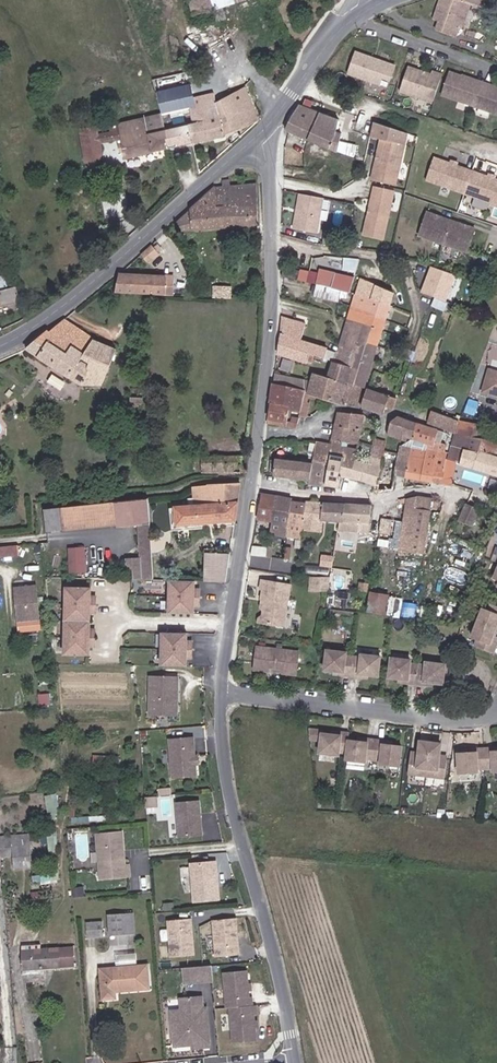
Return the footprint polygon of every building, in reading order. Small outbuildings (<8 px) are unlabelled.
[(193,16),(213,10),(217,22),(226,19),(226,18),(222,7),(246,0),(188,0),(193,16)] [(254,0),(246,0),(222,7),(226,18),(256,8),(254,0)] [(474,0),(439,0),(433,20),(438,22),(434,31),(450,36),(454,27),(455,27),(461,10),(468,13),(470,5),(471,6),(474,0)] [(471,6),(481,9),(484,0),(474,0),(471,6)] [(462,30),(468,13),(461,10),(455,27),(458,28),(462,30)] [(391,81),(396,68),(357,54),(349,75),(380,86),(383,78),(391,81)] [(433,103),(442,75),(434,72),(432,77),(409,69),(401,93),(433,103)] [(450,72),(442,94),(496,114),(496,89),(450,72)] [(206,83),(189,87),(192,98),(208,94),(206,83)] [(189,85),(157,93),(158,98),(162,114),(171,148),(225,136),(215,103),(213,93),(208,94),(192,98),(189,87),(189,85)] [(240,130),(259,121),(245,88),(228,97),(240,130)] [(225,136),(240,130),(228,97),(215,103),(225,136)] [(338,120),(298,105),(289,123),(285,130),(329,150),(334,132),(338,120)] [(124,159),(171,148),(162,114),(118,124),(117,126),(97,128),(100,144),(121,140),(122,145),(118,146),(120,153),(123,152),(124,159)] [(104,167),(100,144),(97,128),(97,127),(80,130),(87,170),(104,167)] [(373,181),(396,186),(403,145),(380,140),(373,181)] [(496,205),(496,180),(435,158),(427,180),(496,205)] [(179,231),(257,225),(255,174),(252,172),(228,176),(228,180),(223,181),(223,187),(214,188),(193,208),(176,221),(177,224),(179,231)] [(368,237),(387,240),(395,192),(376,189),(368,237)] [(315,198),(298,195),(291,229),(308,233),(315,198)] [(421,236),(445,244),(453,221),(429,213),(421,236)] [(453,221),(445,244),(470,253),(478,231),(453,221)] [(147,262),(162,249),(158,244),(154,248),(152,246),(141,255),(147,262)] [(429,266),(421,291),(446,299),(455,274),(429,266)] [(283,269),(281,277),(298,280),(299,272),(283,269)] [(320,269),(316,285),(341,292),(349,294),(352,284),(330,277),(331,272),(320,269)] [(165,277),(119,275),(115,292),(165,295),(165,277)] [(360,279),(348,320),(364,326),(361,338),(377,345),(393,293),(360,279)] [(341,292),(316,285),(313,296),(339,302),(341,292)] [(204,297),(235,299),(235,295),(231,295),(231,288),(214,287),(214,293),(204,293),(204,297)] [(19,301),(15,289),(0,292),(0,306),(19,301)] [(341,292),(339,302),(346,304),(349,294),(341,292)] [(305,324),(281,317),(281,333),(278,353),(307,362),(309,353),(314,355),(324,358),(325,356),(327,349),(301,341),(305,324)] [(48,330),(27,349),(58,371),(81,385),(102,385),(116,350),(93,340),(94,339),(65,319),(50,332),(48,330)] [(341,345),(340,347),(356,352),(354,357),(347,382),(364,388),(377,345),(361,338),(364,326),(348,320),(347,322),(349,323),(347,332),(349,333),(345,346),(341,345)] [(347,322),(341,345),(345,346),(349,333),(347,332),(349,323),(347,322)] [(356,352),(340,347),(339,352),(354,357),(356,352)] [(339,352),(327,349),(325,356),(334,359),(337,360),(339,352)] [(411,362),(414,352),(409,350),(408,354),(407,354),(405,360),(411,362)] [(354,357),(339,352),(337,360),(334,359),(328,378),(346,384),(347,382),(354,357)] [(490,370),(483,392),(496,396),(496,372),(490,370)] [(307,381),(275,373),(273,385),(304,392),(307,381)] [(346,384),(328,378),(319,376),(313,374),(308,393),(322,397),(340,403),(346,384)] [(364,388),(347,382),(346,384),(340,403),(362,407),(367,390),(364,388)] [(304,392),(273,385),(271,398),(268,419),(287,422),(287,417),(288,409),(300,412),(304,392)] [(395,399),(367,390),(362,407),(384,414),(386,406),(391,408),(395,399)] [(308,393),(304,392),(300,412),(299,415),(306,417),(309,404),(306,403),(308,397),(322,401),(322,397),(308,393)] [(433,405),(431,411),(452,419),(453,412),(433,405)] [(428,423),(455,433),(459,422),(453,419),(452,419),(431,411),(428,423)] [(332,445),(317,442),(316,444),(314,453),(330,454),(344,457),(355,460),(359,442),(361,430),(362,430),(364,416),(338,412),(332,445)] [(408,438),(412,440),(417,423),(393,416),(387,435),(407,442),(408,438)] [(287,422),(268,419),(268,424),(296,428),(299,419),(287,417),(287,422)] [(457,435),(482,439),(486,440),(488,427),(460,422),(457,435)] [(417,423),(412,440),(427,443),(434,446),(435,442),(439,430),(417,423)] [(450,453),(448,460),(457,462),(457,463),(474,468),(482,439),(457,435),(455,434),(450,453)] [(386,442),(374,438),(372,446),(362,481),(377,486),(380,474),(384,450),(386,442)] [(486,440),(482,439),(474,468),(496,475),(496,443),(486,440)] [(399,446),(410,448),(425,452),(426,448),(427,443),(412,440),(399,446)] [(341,479),(340,489),(360,492),(362,481),(372,446),(359,442),(355,460),(344,457),(341,479)] [(426,448),(445,452),(446,445),(435,442),(434,446),(427,443),(426,448)] [(309,458),(306,463),(310,464),(314,453),(316,444),(310,443),(307,454),(309,458)] [(399,446),(398,455),(394,475),(405,477),(410,448),(399,446)] [(410,448),(405,477),(426,481),(443,483),(447,453),(445,452),(426,448),(425,452),(410,448)] [(273,473),(273,475),(309,480),(309,484),(325,486),(326,475),(330,454),(314,453),(310,464),(306,463),(275,460),(273,473)] [(330,454),(326,475),(332,477),(341,479),(344,457),(330,454)] [(448,460),(444,484),(453,486),(457,463),(457,462),(448,460)] [(466,477),(487,482),(489,473),(468,468),(466,477)] [(380,474),(377,486),(376,492),(392,491),(394,479),(380,474)] [(177,526),(235,520),(241,484),(194,487),(194,499),(188,499),(189,507),(176,508),(176,509),(176,525),(177,526)] [(272,521),(275,495),(261,493),(257,518),(272,521)] [(286,537),(292,502),(292,499),(275,495),(272,521),(270,534),(286,537)] [(433,500),(418,496),(407,499),(399,551),(423,555),(433,500)] [(150,498),(62,508),(45,509),(46,531),(65,529),(65,530),(117,525),(117,527),(137,525),(141,559),(133,559),(134,579),(154,580),(150,498)] [(342,521),(344,504),(306,501),(306,503),(304,521),(321,523),(321,520),(340,521),(342,521)] [(304,521),(306,503),(292,502),(286,537),(288,537),(301,539),(304,521)] [(466,503),(458,520),(473,527),(481,510),(466,503)] [(359,522),(361,505),(344,504),(342,521),(340,521),(339,526),(351,527),(351,531),(358,532),(359,522)] [(370,524),(371,505),(361,505),(359,522),(370,524)] [(392,521),(382,519),(380,533),(390,535),(392,521)] [(370,530),(370,524),(359,522),(358,532),(358,533),(363,533),(363,530),(370,530)] [(35,559),(43,558),(41,543),(33,544),(35,559)] [(20,556),(19,546),(1,547),(3,558),(20,556)] [(268,553),(269,549),(252,547),(251,556),(268,557),(268,553)] [(77,564),(86,564),(85,548),(77,548),(77,564)] [(205,581),(225,582),(230,554),(205,553),(205,581)] [(323,553),(321,564),(331,566),(333,554),(323,553)] [(311,575),(309,593),(327,595),(329,578),(311,575)] [(194,589),(194,581),(169,580),(168,614),(193,615),(193,605),(199,605),(199,589),(194,589)] [(262,623),(284,627),(290,585),(262,581),(261,590),(263,590),(261,599),(267,600),(266,603),(264,604),(262,623)] [(14,588),(17,612),(25,612),(26,619),(39,618),(35,586),(14,588)] [(65,652),(89,652),(89,644),(95,644),(95,628),(90,628),(90,612),(95,612),(95,596),(90,596),(90,588),(65,588),(65,652)] [(368,611),(386,615),(388,596),(370,593),(368,611)] [(478,623),(496,632),(496,629),(496,607),(494,605),(491,612),(484,609),(478,623)] [(25,612),(17,612),(18,620),(26,619),(25,612)] [(478,623),(472,636),(478,640),(475,647),(492,654),(496,642),(496,639),(494,637),(496,632),(478,623)] [(161,663),(186,664),(187,656),(192,656),(192,640),(187,640),(187,633),(162,632),(161,663)] [(275,668),(277,649),(257,646),(255,669),(265,671),(265,666),(275,668)] [(343,673),(350,674),(352,655),(345,654),(345,650),(327,648),(325,668),(343,670),(343,673)] [(296,651),(277,649),(275,668),(285,669),(285,673),(294,674),(296,651)] [(352,655),(350,674),(358,675),(359,672),(378,674),(380,655),(360,652),(360,655),(352,655)] [(407,681),(415,682),(417,662),(410,661),(410,658),(391,656),(389,675),(408,677),(407,681)] [(417,662),(415,682),(424,683),(424,680),(443,682),(445,663),(426,660),(426,663),(417,662)] [(177,713),(178,675),(155,674),(153,712),(177,713)] [(325,731),(310,730),(311,740),(323,741),(322,753),(339,755),(340,752),(348,753),(349,740),(350,733),(342,732),(342,736),(325,734),(325,731)] [(196,774),(193,736),(169,738),(172,776),(196,774)] [(368,743),(349,740),(348,753),(347,760),(366,763),(367,755),(374,756),(376,741),(369,739),(368,743)] [(384,742),(376,741),(374,756),(381,757),(381,765),(400,767),(403,747),(384,745),(384,742)] [(427,776),(431,742),(421,741),(418,755),(410,754),(409,774),(427,776)] [(445,767),(447,762),(448,758),(439,757),(441,743),(431,742),(427,776),(443,778),(445,767)] [(485,767),(485,747),(478,748),(478,751),(458,751),(459,771),(478,771),(478,768),(485,767)] [(485,747),(485,767),(493,767),(494,770),(496,770),(496,750),(493,750),(493,747),(485,747)] [(156,804),(156,795),(147,795),(147,804),(156,804)] [(200,800),(177,801),(179,838),(203,837),(200,800)] [(122,831),(97,834),(101,878),(130,875),(129,864),(125,865),(122,831)] [(1,857),(13,856),(14,868),(32,866),(30,841),(29,834),(0,837),(0,852),(1,857)] [(220,898),(217,860),(191,862),(195,900),(220,898)] [(84,886),(74,887),(74,896),(85,895),(84,886)] [(162,911),(174,910),(173,902),(162,903),(162,911)] [(127,934),(126,913),(108,915),(109,935),(127,934)] [(134,913),(126,913),(127,934),(135,934),(134,913)] [(240,953),(237,916),(213,918),(216,955),(240,953)] [(195,954),(192,917),(168,919),(171,956),(195,954)] [(103,936),(102,921),(86,923),(87,937),(103,936)] [(41,949),(22,950),(23,969),(74,965),(72,948),(41,949)] [(150,989),(147,964),(100,968),(102,999),(116,998),(115,992),(150,989)] [(212,964),(183,966),(184,982),(213,980),(212,964)] [(247,969),(223,971),(227,1007),(230,1007),(233,1044),(257,1042),(255,1014),(258,1013),(257,1004),(253,1005),(252,996),(249,996),(247,969)] [(193,1040),(208,1039),(206,1008),(202,1008),(201,996),(183,998),(184,1009),(181,1010),(182,1019),(172,1020),(175,1045),(194,1043),(193,1040)] [(182,1019),(181,1010),(172,1011),(172,1020),(182,1019)]
